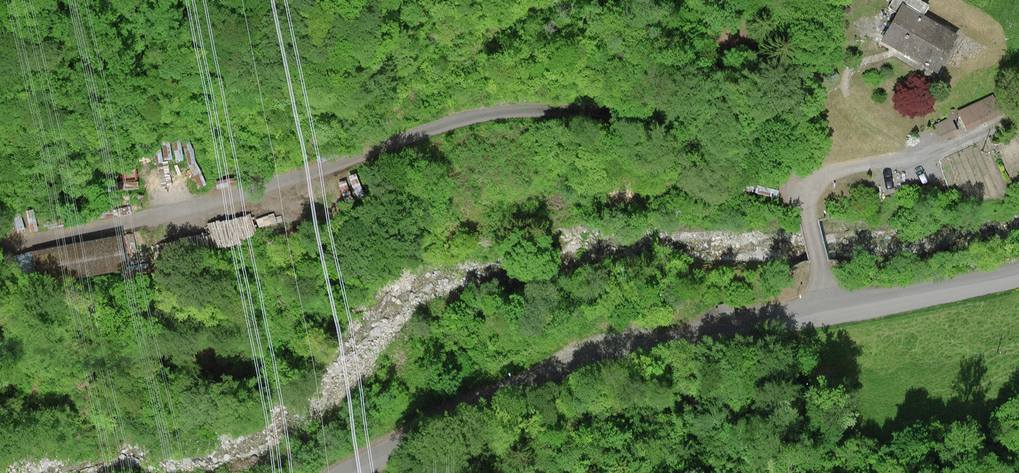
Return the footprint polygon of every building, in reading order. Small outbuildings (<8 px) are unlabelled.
[(884,40),(937,70),(956,35),(904,5),(884,40)] [(993,99),(954,115),(961,131),(999,115),(993,99)] [(120,235),(31,243),(34,274),(123,265),(120,235)]
